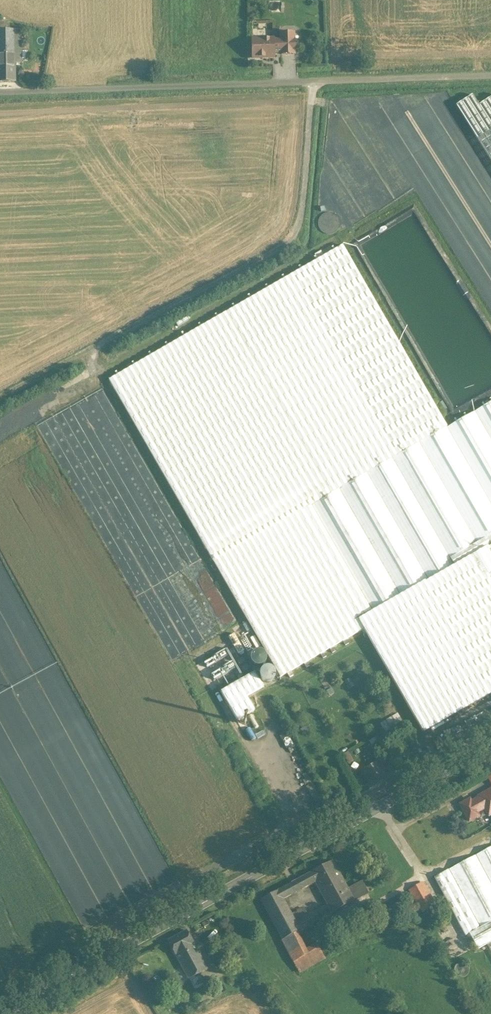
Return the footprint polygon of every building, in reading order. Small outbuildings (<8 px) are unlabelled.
[(293,20),(293,1),(284,1),(284,20),(293,20)] [(0,31),(0,55),(14,54),(14,30),(0,31)] [(293,34),(281,35),(281,41),(274,41),(274,39),(264,40),(253,41),(253,40),(252,40),(253,59),(254,59),(254,58),(264,58),(264,59),(274,58),(274,53),(281,53),(281,55),(294,55),(294,53),(295,53),(294,41),(293,34)] [(0,55),(0,82),(15,82),(14,64),(14,54),(0,55)] [(479,106),(472,95),(456,106),(490,161),(490,98),(479,106)] [(404,222),(410,217),(406,212),(400,217),(404,222)] [(322,215),(322,230),(334,230),(334,223),(333,223),(334,216),(322,215)] [(343,245),(226,313),(331,495),(367,474),(392,459),(447,428),(447,427),(343,245)] [(331,495),(226,313),(109,380),(214,562),(311,506),(331,495)] [(107,388),(40,422),(119,576),(123,567),(120,561),(132,561),(134,559),(134,556),(140,553),(144,555),(149,564),(146,565),(148,570),(145,570),(145,574),(152,586),(154,586),(163,590),(163,591),(167,591),(167,589),(173,592),(174,589),(170,581),(188,580),(181,577),(180,562),(185,564),(195,559),(107,388)] [(475,412),(490,440),(490,402),(475,412)] [(475,412),(447,427),(447,428),(490,505),(490,440),(475,412)] [(447,428),(392,459),(454,566),(487,547),(490,555),(490,545),(487,537),(490,535),(490,505),(447,428)] [(454,566),(392,459),(367,474),(427,579),(428,581),(454,566)] [(331,495),(311,506),(372,611),(427,579),(367,474),(331,495)] [(311,506),(214,562),(280,677),(364,629),(358,620),(372,611),(311,506)] [(428,581),(427,579),(372,611),(358,620),(364,629),(423,733),(490,694),(490,555),(487,547),(454,566),(428,581)] [(172,657),(204,642),(195,624),(187,627),(190,633),(183,637),(172,641),(177,651),(171,654),(172,657)] [(353,640),(344,645),(347,650),(356,644),(353,640)] [(19,652),(23,660),(27,652),(4,651),(0,642),(0,661),(19,652)] [(203,659),(212,678),(220,674),(224,683),(239,675),(226,648),(203,659)] [(246,664),(260,665),(262,652),(247,651),(246,664)] [(255,672),(221,692),(237,720),(255,711),(247,697),(263,687),(255,672)] [(398,714),(380,724),(386,733),(403,722),(398,714)] [(377,758),(362,767),(372,784),(387,775),(377,758)] [(372,784),(368,786),(373,794),(395,781),(390,773),(387,775),(372,784)] [(479,797),(479,798),(471,802),(477,813),(485,809),(489,815),(490,814),(490,791),(479,797)] [(470,800),(460,805),(469,822),(479,817),(477,813),(471,802),(470,800)] [(328,805),(318,811),(321,817),(331,811),(328,805)] [(449,870),(487,945),(490,952),(490,847),(449,870)] [(331,862),(297,880),(302,890),(316,882),(321,891),(341,880),(331,862)] [(487,945),(449,870),(434,878),(465,936),(469,934),(478,950),(487,945)] [(302,890),(297,880),(291,884),(296,893),(302,890)] [(341,880),(321,891),(328,905),(332,913),(353,902),(346,889),(341,880)] [(361,881),(346,889),(353,902),(368,893),(361,881)] [(296,893),(291,884),(260,900),(282,940),(296,933),(313,924),(308,916),(295,923),(291,916),(283,900),(296,893)] [(422,884),(411,890),(422,912),(434,905),(422,884)] [(328,905),(314,913),(319,920),(332,913),(328,905)] [(291,916),(295,923),(308,916),(304,909),(291,916)] [(314,913),(308,916),(313,924),(319,920),(314,913)] [(187,931),(167,941),(175,955),(195,945),(187,931)] [(296,933),(282,940),(294,962),(307,954),(296,933)] [(195,945),(175,955),(188,980),(199,974),(208,969),(195,945)] [(307,954),(294,962),(300,972),(327,957),(322,947),(307,954)] [(199,974),(188,980),(194,990),(204,984),(199,974)]
